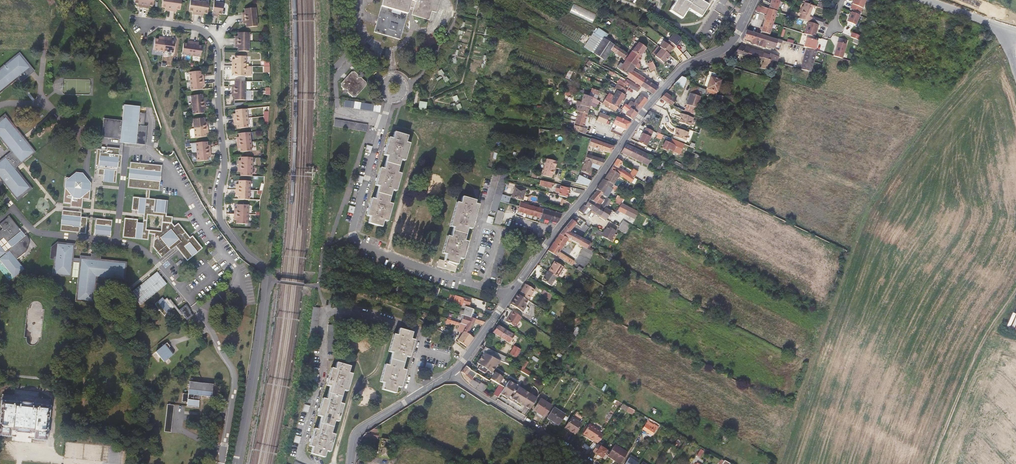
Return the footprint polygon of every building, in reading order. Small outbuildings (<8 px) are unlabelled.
[(140,14),(144,15),(146,1),(137,0),(135,11),(141,12),(140,14)] [(436,11),(439,0),(383,0),(374,32),(401,39),(410,6),(414,7),(412,14),(430,19),(432,10),(436,11)] [(675,2),(673,5),(669,11),(681,19),(685,13),(684,13),(687,9),(694,13),(694,14),(700,18),(707,5),(702,2),(698,0),(673,0),(675,2)] [(769,9),(777,12),(781,1),(780,0),(771,0),(769,9)] [(860,13),(865,0),(854,0),(850,9),(860,13)] [(148,13),(154,14),(155,3),(146,1),(144,15),(148,16),(148,13)] [(801,15),(800,19),(807,21),(809,18),(810,18),(814,6),(805,2),(804,6),(803,6),(800,14),(801,15)] [(592,22),(596,14),(573,3),(569,12),(592,22)] [(167,19),(171,19),(173,6),(164,4),(162,15),(168,16),(167,19)] [(766,14),(760,34),(766,36),(767,34),(770,35),(777,12),(769,9),(758,5),(755,11),(766,14)] [(175,17),(181,18),(182,7),(173,6),(171,19),(175,20),(175,17)] [(195,23),(198,23),(200,10),(191,8),(189,19),(195,20),(195,23)] [(202,21),(208,22),(210,11),(200,10),(198,23),(202,24),(202,21)] [(217,22),(222,23),(224,12),(215,10),(213,24),(216,25),(217,22)] [(859,15),(851,12),(847,22),(855,25),(859,15)] [(243,23),(243,27),(257,25),(256,16),(245,17),(246,23),(243,23)] [(818,25),(808,22),(804,34),(815,37),(818,25)] [(246,30),(247,36),(258,35),(257,25),(243,27),(244,30),(246,30)] [(782,44),(783,41),(766,36),(760,34),(746,29),(743,38),(751,40),(751,41),(752,42),(753,41),(775,48),(777,48),(777,46),(775,46),(776,42),(778,43),(782,44)] [(669,38),(668,40),(675,45),(676,46),(681,39),(673,33),(672,34),(671,34),(669,37),(669,38)] [(592,52),(604,60),(610,50),(613,45),(602,38),(592,52)] [(659,47),(661,48),(668,53),(672,48),(673,48),(675,45),(668,40),(666,38),(659,47)] [(804,47),(808,48),(816,51),(817,47),(816,46),(817,41),(807,38),(804,47)] [(236,46),(236,50),(249,50),(249,41),(238,41),(238,46),(236,46)] [(846,45),(838,42),(834,56),(842,59),(846,45)] [(639,56),(645,48),(637,43),(628,55),(625,54),(622,58),(622,59),(624,60),(629,63),(634,66),(635,67),(639,70),(640,68),(638,67),(639,66),(636,64),(641,57),(639,56)] [(164,59),(166,45),(162,45),(162,47),(156,46),(154,57),(164,59)] [(170,46),(166,45),(164,59),(174,60),(175,49),(169,48),(170,46)] [(610,50),(622,58),(625,54),(626,53),(613,45),(610,50)] [(746,46),(741,45),(737,50),(743,52),(748,53),(748,50),(745,49),(746,46)] [(764,51),(750,47),(748,50),(748,53),(757,56),(758,56),(762,58),(764,52),(764,51)] [(668,53),(661,48),(655,56),(663,63),(667,58),(668,59),(670,55),(668,53)] [(810,72),(817,51),(816,51),(808,48),(807,53),(805,53),(806,55),(804,64),(802,65),(803,67),(802,70),(810,72)] [(190,52),(184,51),(182,62),(192,63),(194,50),(190,49),(190,52)] [(197,50),(194,50),(192,63),(201,65),(203,54),(197,53),(197,50)] [(238,54),(238,59),(249,60),(249,50),(236,50),(235,54),(238,54)] [(756,58),(757,56),(748,53),(743,52),(737,50),(733,55),(736,55),(737,54),(739,54),(739,55),(740,56),(741,55),(752,58),(755,58),(756,58)] [(770,54),(764,52),(762,58),(764,58),(773,61),(775,53),(770,52),(770,54)] [(0,70),(0,94),(33,68),(22,53),(0,70)] [(764,58),(764,61),(761,68),(765,70),(770,71),(773,61),(764,58)] [(647,66),(648,69),(650,72),(655,69),(652,63),(650,59),(647,66)] [(618,69),(627,76),(631,71),(634,66),(629,63),(624,60),(618,69)] [(232,71),(232,74),(246,75),(246,65),(235,65),(235,71),(232,71)] [(363,74),(359,71),(356,75),(356,74),(352,71),(349,72),(345,76),(346,77),(344,79),(343,79),(339,84),(340,87),(343,90),(346,89),(346,93),(352,97),(355,97),(365,85),(365,82),(360,78),(363,74)] [(627,77),(640,86),(644,79),(631,71),(627,76),(627,77)] [(707,87),(706,89),(717,92),(721,80),(719,80),(720,76),(711,73),(710,78),(707,77),(704,86),(707,87)] [(246,75),(232,74),(232,78),(234,78),(234,84),(245,85),(246,75)] [(687,79),(681,76),(674,85),(676,85),(683,88),(687,79)] [(201,85),(201,79),(190,80),(191,89),(204,88),(204,84),(201,85)] [(626,86),(628,88),(629,87),(633,90),(635,85),(624,79),(623,81),(619,79),(617,83),(616,83),(619,85),(621,86),(625,89),(625,88),(626,86)] [(640,86),(653,94),(655,91),(658,88),(644,79),(640,86)] [(692,86),(686,104),(697,108),(701,94),(704,95),(706,90),(692,86)] [(204,88),(191,89),(191,99),(202,98),(202,92),(205,92),(204,88)] [(232,95),(232,99),(246,99),(246,90),(235,89),(235,95),(232,95)] [(601,95),(602,92),(594,89),(593,92),(596,93),(594,97),(598,100),(600,98),(601,95)] [(717,92),(706,89),(706,90),(704,95),(712,98),(714,99),(717,92)] [(609,93),(609,94),(606,97),(612,100),(610,102),(618,107),(620,103),(621,101),(622,100),(625,96),(626,95),(625,94),(618,90),(614,96),(609,93)] [(670,97),(666,93),(660,98),(666,103),(670,97)] [(590,106),(597,109),(600,101),(598,100),(594,97),(584,94),(582,100),(581,104),(577,104),(574,111),(578,111),(579,111),(588,114),(590,106)] [(644,104),(647,101),(641,95),(635,102),(641,108),(644,104)] [(675,101),(670,97),(666,103),(671,107),(675,101)] [(234,103),(234,108),(245,108),(246,99),(232,99),(232,103),(234,103)] [(615,111),(617,108),(618,107),(610,102),(605,99),(602,103),(615,111)] [(344,100),(343,106),(379,112),(380,106),(344,100)] [(637,114),(641,108),(635,102),(634,105),(630,102),(627,106),(637,114)] [(203,108),(202,103),(191,104),(192,113),(206,112),(205,108),(203,108)] [(627,113),(625,115),(632,120),(634,118),(637,114),(627,106),(625,104),(623,106),(622,108),(627,113)] [(697,108),(686,104),(684,111),(696,115),(697,112),(698,110),(697,108)] [(141,107),(124,105),(122,121),(102,118),(100,138),(121,140),(121,143),(146,146),(148,127),(145,127),(146,114),(141,113),(141,107)] [(583,129),(588,114),(579,111),(578,111),(574,126),(573,126),(572,128),(574,128),(573,131),(585,135),(586,130),(583,129)] [(652,116),(653,113),(650,111),(644,119),(655,124),(657,118),(652,116)] [(206,112),(192,113),(193,122),(204,121),(203,116),(206,115),(206,112)] [(604,125),(608,117),(599,113),(596,121),(604,125)] [(10,151),(0,159),(0,182),(17,204),(33,191),(16,169),(36,154),(5,114),(0,118),(0,138),(10,151)] [(694,118),(682,114),(680,118),(681,119),(680,123),(691,126),(694,118)] [(233,124),(233,128),(247,126),(246,117),(235,118),(236,124),(233,124)] [(620,128),(626,130),(626,129),(630,123),(616,117),(615,120),(613,124),(618,127),(618,128),(620,129),(620,128)] [(367,125),(341,120),(340,127),(366,132),(367,125)] [(205,132),(204,126),(193,127),(194,137),(208,135),(207,131),(205,132)] [(237,131),(237,137),(248,136),(247,126),(233,128),(234,131),(237,131)] [(686,141),(689,133),(677,128),(675,132),(676,133),(675,137),(686,141)] [(623,134),(611,129),(609,132),(621,137),(623,134)] [(639,143),(646,147),(653,132),(646,129),(643,134),(639,143)] [(395,132),(393,138),(389,137),(384,154),(388,155),(384,168),(380,167),(375,184),(379,185),(375,198),(372,197),(366,215),(370,216),(368,222),(381,226),(383,219),(387,221),(392,203),(388,202),(392,189),(396,190),(401,173),(397,172),(401,159),(405,160),(410,143),(406,142),(408,136),(395,132)] [(208,135),(194,137),(195,146),(206,145),(205,139),(208,139),(208,135)] [(598,149),(601,150),(610,153),(614,147),(608,145),(593,140),(590,139),(588,146),(598,149)] [(236,147),(237,151),(250,150),(250,141),(239,142),(239,147),(236,147)] [(689,155),(690,152),(683,149),(683,150),(670,144),(667,149),(673,152),(673,151),(681,155),(683,152),(689,155)] [(627,145),(622,153),(630,157),(634,149),(627,145)] [(124,150),(108,148),(107,151),(98,150),(96,169),(98,169),(98,175),(104,176),(103,183),(116,184),(118,169),(121,170),(124,150)] [(634,149),(630,157),(647,166),(651,157),(635,149),(634,149)] [(208,155),(207,150),(196,151),(197,160),(211,159),(210,155),(208,155)] [(240,155),(240,160),(251,159),(250,150),(237,151),(237,155),(240,155)] [(604,160),(586,155),(584,161),(601,166),(604,160)] [(211,159),(197,160),(198,169),(209,168),(208,163),(211,162),(211,159)] [(557,161),(547,159),(543,175),(552,178),(554,169),(555,167),(556,167),(557,161)] [(621,162),(622,161),(618,159),(611,170),(605,180),(613,184),(618,178),(634,186),(637,180),(633,179),(634,178),(635,175),(631,173),(620,168),(621,166),(620,165),(622,163),(621,162)] [(590,167),(599,170),(601,166),(584,161),(580,171),(588,173),(590,167)] [(162,167),(131,163),(128,188),(160,191),(162,167)] [(238,171),(238,174),(252,175),(252,166),(241,165),(241,171),(238,171)] [(496,194),(502,196),(502,195),(506,182),(508,174),(502,172),(496,194)] [(76,173),(65,178),(64,205),(71,206),(70,208),(82,209),(83,199),(89,200),(90,180),(83,173),(76,173)] [(241,178),(240,184),(251,184),(252,175),(238,174),(238,178),(241,178)] [(577,176),(574,183),(588,186),(590,182),(592,179),(577,176)] [(615,190),(617,187),(613,185),(613,184),(605,180),(603,179),(600,184),(596,190),(602,193),(601,195),(603,196),(606,198),(608,196),(604,193),(609,187),(615,190)] [(560,187),(558,195),(567,198),(569,189),(560,187)] [(515,188),(513,198),(523,200),(525,191),(515,188)] [(236,194),(235,198),(249,199),(249,189),(238,189),(238,194),(236,194)] [(589,199),(590,200),(595,203),(601,195),(602,193),(596,190),(593,194),(589,199)] [(502,196),(496,194),(492,207),(498,209),(500,201),(502,196)] [(592,211),(595,213),(601,206),(600,205),(603,201),(601,199),(603,196),(601,195),(595,203),(591,210),(592,211)] [(455,272),(457,264),(459,258),(463,258),(468,241),(464,240),(468,227),(472,228),(479,204),(475,203),(476,199),(463,196),(461,202),(458,201),(450,225),(454,226),(451,236),(448,235),(443,253),(446,253),(444,260),(439,259),(437,266),(455,272)] [(178,224),(175,227),(172,224),(172,218),(166,217),(168,202),(133,198),(131,211),(138,211),(138,215),(144,216),(143,224),(137,223),(137,220),(125,219),(123,238),(148,240),(149,235),(154,235),(153,250),(161,260),(176,248),(188,262),(203,250),(192,236),(189,238),(178,224)] [(238,202),(238,207),(249,208),(249,199),(235,198),(235,202),(238,202)] [(588,208),(591,210),(595,203),(590,200),(584,206),(583,206),(579,211),(578,212),(582,214),(587,209),(588,208)] [(606,207),(608,205),(604,202),(601,206),(595,213),(596,213),(600,216),(605,208),(606,207)] [(532,215),(541,218),(543,209),(531,206),(520,203),(519,206),(517,211),(532,215)] [(618,208),(628,213),(631,208),(621,204),(620,206),(618,208)] [(600,216),(606,219),(611,212),(605,208),(600,216)] [(635,217),(638,212),(637,211),(631,208),(628,213),(635,217)] [(550,211),(543,209),(541,218),(557,222),(561,215),(560,214),(561,211),(551,209),(550,211)] [(504,212),(498,210),(497,212),(494,223),(500,225),(504,212)] [(61,232),(86,234),(87,218),(82,218),(82,212),(63,211),(61,232)] [(234,219),(234,222),(247,223),(248,214),(237,213),(237,219),(234,219)] [(15,279),(25,270),(19,264),(30,255),(29,253),(37,247),(27,235),(30,233),(24,226),(20,230),(10,217),(0,225),(0,261),(15,279)] [(96,220),(94,236),(110,237),(112,222),(96,220)] [(576,224),(571,220),(566,226),(559,234),(572,241),(582,246),(584,247),(585,248),(589,242),(569,232),(576,224)] [(236,226),(236,232),(247,232),(247,223),(234,222),(234,226),(236,226)] [(589,233),(594,228),(591,226),(587,223),(584,228),(589,233)] [(629,228),(621,224),(619,227),(617,230),(625,235),(629,228)] [(603,232),(602,231),(602,232),(600,236),(609,241),(615,231),(607,226),(603,232)] [(507,246),(510,236),(503,234),(500,244),(507,246)] [(571,243),(572,241),(559,234),(555,240),(550,248),(548,251),(569,264),(572,260),(559,252),(567,241),(571,243)] [(71,278),(75,245),(58,243),(56,260),(54,276),(71,278)] [(591,259),(594,253),(585,248),(584,247),(581,253),(591,259)] [(81,256),(76,302),(95,304),(98,278),(126,281),(127,263),(101,260),(102,255),(91,253),(91,257),(81,256)] [(553,261),(547,271),(555,277),(556,277),(562,267),(553,261)] [(550,285),(555,277),(547,271),(542,280),(550,285)] [(133,294),(142,306),(168,285),(159,273),(133,294)] [(526,285),(519,295),(528,301),(532,295),(535,290),(526,285)] [(547,298),(549,294),(541,288),(538,292),(547,298)] [(442,291),(439,298),(441,299),(451,302),(452,300),(445,298),(447,292),(442,291)] [(525,307),(528,301),(519,295),(518,294),(511,305),(526,314),(529,309),(525,307)] [(463,302),(469,304),(471,300),(460,297),(456,295),(453,302),(462,305),(463,302)] [(155,304),(164,316),(174,307),(167,298),(164,300),(163,298),(155,304)] [(174,307),(181,316),(183,315),(179,310),(170,299),(168,301),(174,307)] [(316,304),(311,333),(311,335),(318,336),(322,306),(316,304)] [(190,313),(192,316),(193,316),(191,313),(191,312),(189,307),(186,305),(184,306),(190,313)] [(184,306),(179,310),(183,315),(187,320),(192,316),(190,313),(184,306)] [(471,318),(473,313),(471,312),(472,309),(468,308),(465,307),(462,315),(469,317),(471,318)] [(521,318),(512,312),(504,325),(513,330),(515,328),(521,318)] [(473,323),(482,325),(485,322),(471,318),(469,317),(468,322),(466,325),(463,331),(464,331),(473,338),(475,335),(469,331),(473,323)] [(473,338),(464,331),(463,331),(466,325),(445,318),(443,323),(447,324),(449,321),(450,322),(450,323),(459,326),(458,329),(458,331),(463,333),(458,340),(467,347),(473,338)] [(498,325),(493,333),(510,344),(515,336),(515,334),(514,333),(513,335),(498,325)] [(577,337),(581,329),(577,326),(572,334),(577,337)] [(401,329),(399,335),(395,334),(390,352),(394,353),(390,366),(386,364),(381,381),(385,383),(383,389),(396,393),(398,387),(401,388),(406,371),(403,369),(407,357),(410,358),(416,341),(412,339),(414,333),(401,329)] [(167,343),(156,352),(164,362),(175,354),(169,347),(170,347),(167,343)] [(515,347),(510,355),(516,359),(521,351),(515,347)] [(486,348),(483,352),(484,353),(500,361),(508,366),(510,363),(505,360),(506,358),(486,348)] [(500,361),(484,353),(477,362),(481,365),(487,369),(492,372),(500,361)] [(338,361),(336,368),(332,367),(327,384),(331,385),(327,398),(324,397),(318,414),(322,416),(318,429),(315,428),(310,445),(314,446),(312,452),(325,457),(327,450),(331,451),(335,434),(332,433),(335,419),(339,420),(344,403),(340,402),(344,389),(348,390),(353,373),(349,372),(351,365),(338,361)] [(525,362),(519,372),(530,377),(532,374),(524,370),(527,364),(525,362)] [(428,363),(425,372),(432,374),(435,365),(428,363)] [(474,379),(478,375),(466,366),(461,372),(464,378),(473,386),(483,393),(487,387),(481,383),(480,385),(472,380),(474,379)] [(499,385),(504,388),(507,383),(502,379),(503,378),(495,373),(490,380),(492,381),(495,383),(499,385)] [(504,388),(500,394),(508,399),(515,386),(508,381),(507,383),(504,388)] [(187,403),(187,406),(198,407),(199,396),(212,397),(213,384),(190,382),(188,395),(183,394),(182,402),(187,403)] [(494,395),(498,398),(500,394),(504,388),(499,385),(494,395)] [(518,388),(511,399),(522,406),(522,405),(530,410),(533,405),(537,399),(529,394),(518,388)] [(540,400),(533,410),(543,417),(550,407),(540,400)] [(9,438),(9,433),(31,436),(31,441),(43,442),(47,409),(0,403),(0,437),(9,438)] [(168,404),(165,432),(171,432),(174,405),(168,404)] [(565,415),(554,407),(548,417),(559,424),(565,415)] [(572,418),(566,428),(576,434),(582,424),(572,418)] [(410,429),(416,432),(420,423),(414,420),(410,429)] [(656,428),(647,422),(643,428),(653,434),(656,428)] [(589,437),(598,443),(598,442),(599,441),(604,433),(589,424),(584,432),(590,436),(589,437)] [(505,437),(504,439),(503,439),(502,441),(502,442),(501,444),(505,446),(506,443),(507,444),(508,441),(509,439),(505,437)] [(592,451),(605,459),(608,455),(609,453),(597,445),(592,451)] [(627,453),(614,445),(609,453),(608,455),(615,460),(615,459),(621,462),(627,453)]
